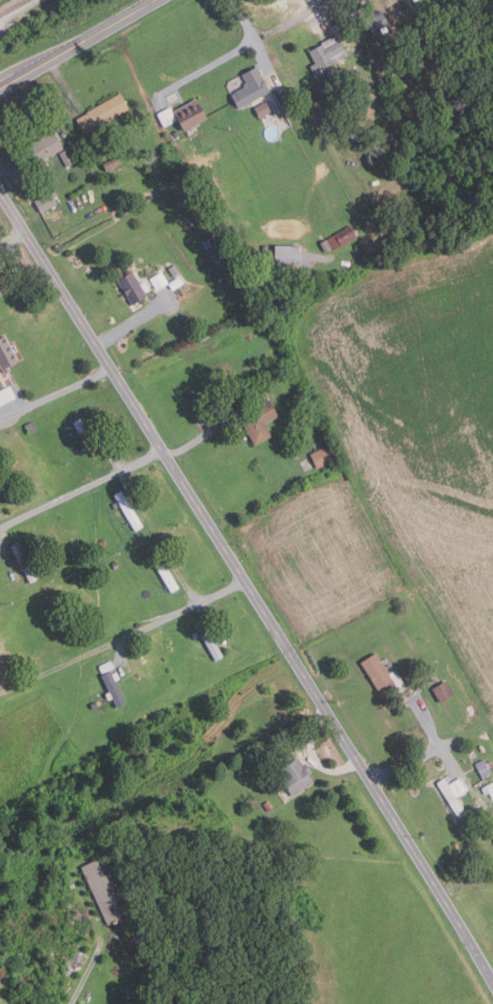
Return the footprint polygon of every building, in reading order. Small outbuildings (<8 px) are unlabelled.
[(374,36),(368,21),(383,14),(390,28),(386,30),(387,33),(382,35),(381,33),(374,36)] [(316,73),(312,66),(316,63),(310,52),(323,45),(322,43),(335,35),(339,41),(340,40),(349,55),(316,73)] [(392,64),(386,53),(394,50),(399,60),(392,64)] [(239,109),(232,95),(236,93),(235,92),(248,85),(242,74),(257,66),(271,92),(239,109)] [(88,138),(78,120),(88,114),(87,112),(120,93),(129,110),(118,116),(120,120),(88,138)] [(198,98),(209,118),(184,132),(173,111),(198,98)] [(272,112),(261,118),(255,108),(267,101),(272,112)] [(37,164),(27,147),(54,131),(64,148),(37,164)] [(121,166),(108,172),(103,162),(117,156),(121,166)] [(42,213),(35,201),(51,192),(58,203),(42,213)] [(335,250),(328,239),(351,225),(358,237),(335,250)] [(208,250),(200,239),(206,234),(214,245),(208,250)] [(326,252),(321,244),(327,240),(332,248),(326,252)] [(302,246),(302,265),(276,265),(276,246),(302,246)] [(216,263),(210,254),(217,250),(222,259),(216,263)] [(174,277),(169,268),(175,265),(180,274),(174,277)] [(133,306),(118,281),(133,272),(141,284),(145,281),(150,288),(145,292),(148,296),(133,306)] [(170,283),(158,292),(150,280),(162,272),(170,283)] [(3,369),(0,364),(0,339),(5,336),(19,360),(3,369)] [(16,398),(0,406),(0,391),(11,386),(16,398)] [(256,445),(238,412),(256,402),(258,405),(270,399),(279,416),(266,423),(273,436),(256,445)] [(94,458),(73,423),(81,419),(102,454),(94,458)] [(31,434),(27,425),(32,422),(37,432),(31,434)] [(318,469),(311,454),(327,446),(334,461),(318,469)] [(136,531),(114,495),(122,491),(144,526),(136,531)] [(31,584),(10,546),(18,542),(38,579),(31,584)] [(172,592),(150,556),(157,552),(179,588),(172,592)] [(216,663),(194,627),(202,623),(223,659),(216,663)] [(382,692),(362,661),(378,652),(397,683),(382,692)] [(115,668),(103,674),(99,667),(112,661),(115,668)] [(118,709),(113,699),(109,701),(106,694),(110,692),(103,676),(112,672),(113,674),(117,672),(120,679),(116,681),(127,705),(118,709)] [(441,703),(433,689),(447,681),(455,695),(441,703)] [(99,707),(94,710),(91,704),(97,702),(99,707)] [(294,796),(282,779),(285,776),(280,769),(299,756),(304,764),(306,762),(313,771),(309,774),(315,781),(294,796)] [(487,763),(492,760),(492,766),(490,768),(492,772),(484,777),(475,764),(485,758),(487,763)] [(459,819),(437,782),(445,777),(450,785),(463,777),(470,789),(457,796),(468,814),(459,819)] [(482,787),(492,782),(492,798),(490,792),(486,794),(482,787)] [(269,811),(264,804),(270,800),(274,807),(269,811)] [(108,926),(81,868),(106,856),(126,900),(135,897),(141,911),(108,926)]
